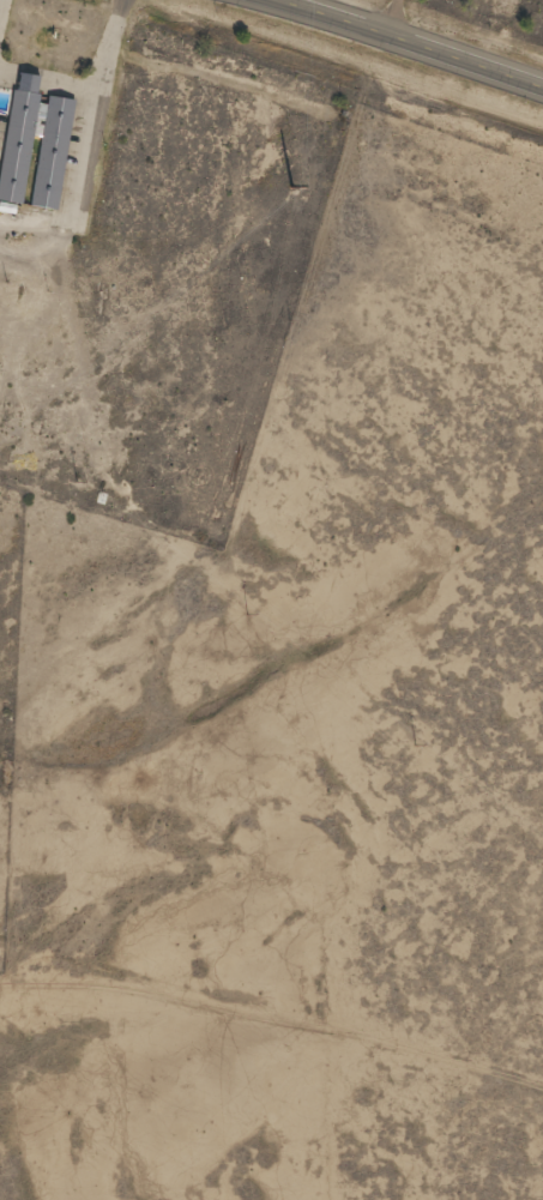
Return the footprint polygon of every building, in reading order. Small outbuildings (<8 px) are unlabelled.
[(0,134),(0,199),(18,201),(29,121),(38,122),(28,203),(53,206),(68,97),(34,92),(36,73),(8,70),(0,134)]
